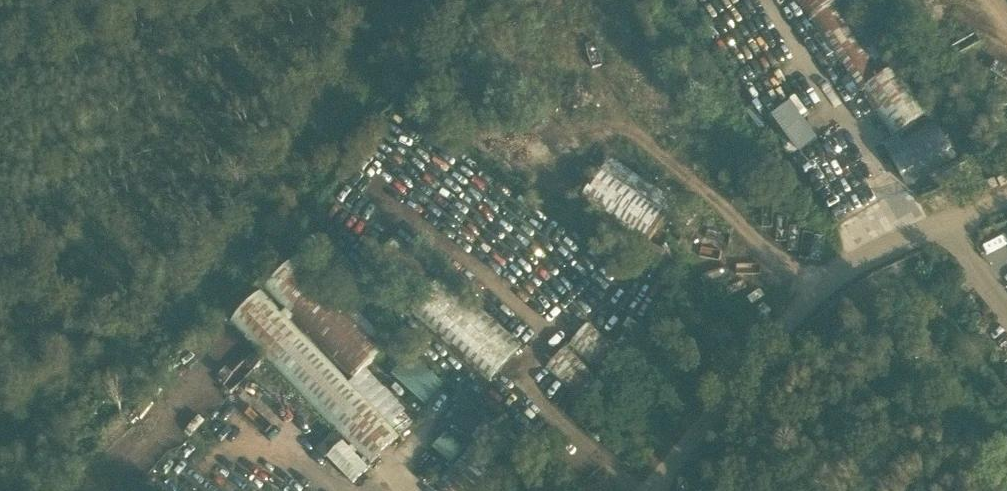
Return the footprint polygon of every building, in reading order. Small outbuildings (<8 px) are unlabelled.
[(926,114),(855,4),(842,13),(836,5),(843,0),(794,0),(808,22),(813,19),(851,78),(842,84),(851,99),(866,89),(896,134),(926,114)] [(886,149),(885,150),(903,187),(958,160),(940,123),(901,142),(897,135),(882,142),(886,149)] [(610,158),(580,203),(597,214),(588,227),(652,270),(667,248),(652,238),(663,222),(677,232),(690,212),(610,158)] [(446,274),(442,279),(396,235),(374,259),(420,304),(412,313),(490,382),(524,343),(446,274)] [(349,384),(263,294),(231,320),(370,465),(399,437),(389,426),(407,409),(367,368),(390,346),(329,282),(322,288),(294,259),(265,287),(354,379),(349,384)] [(772,310),(763,302),(757,308),(766,316),(772,310)] [(595,315),(569,345),(604,375),(630,346),(595,315)] [(566,347),(546,368),(580,401),(600,380),(566,347)] [(392,376),(425,405),(443,384),(411,355),(392,376)] [(433,448),(452,464),(465,449),(446,432),(433,448)] [(505,466),(475,439),(437,483),(446,490),(483,490),(505,466)] [(369,469),(343,443),(328,458),(354,483),(369,469)] [(425,456),(415,466),(426,477),(436,466),(425,456)]
